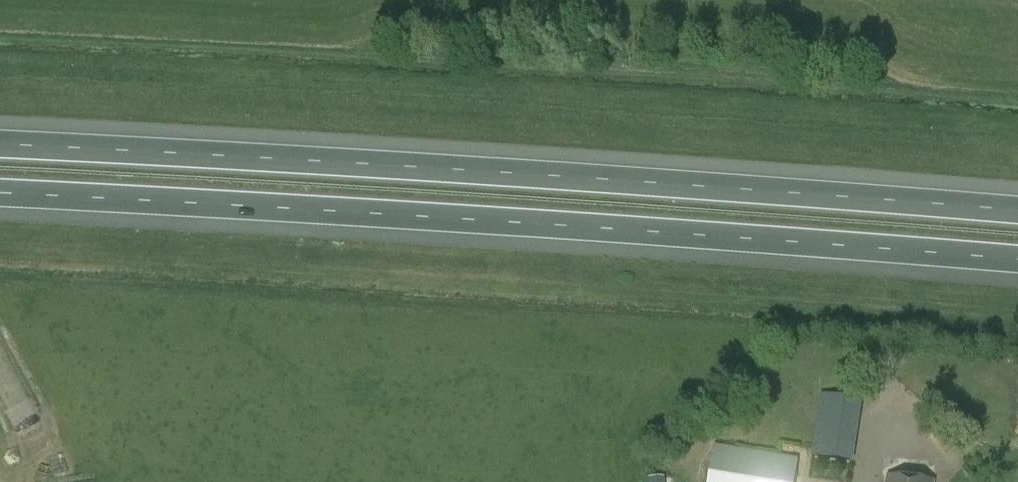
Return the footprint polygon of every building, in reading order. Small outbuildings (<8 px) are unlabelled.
[(808,478),(838,481),(850,481),(862,399),(820,394),(808,478)] [(799,460),(715,446),(709,481),(795,481),(799,460)]
